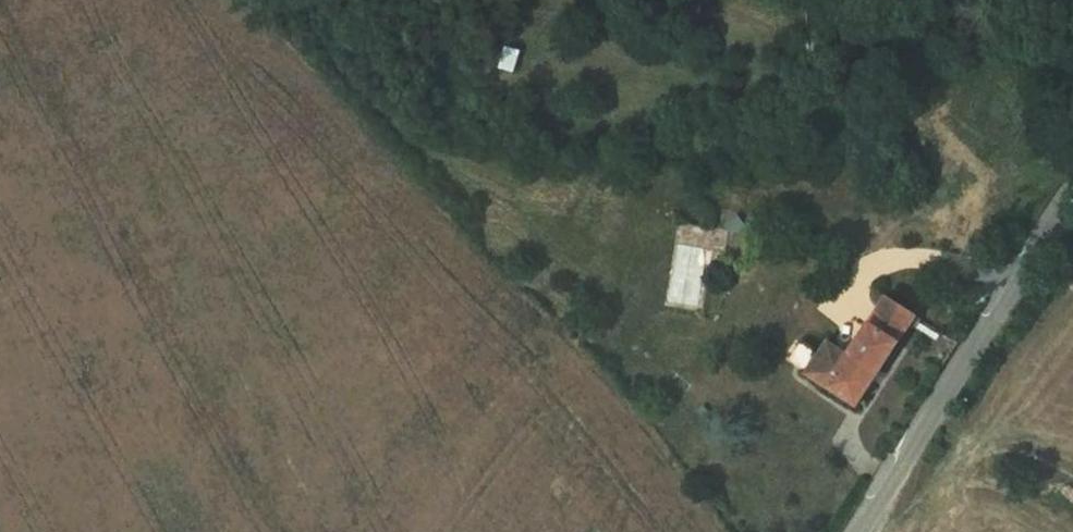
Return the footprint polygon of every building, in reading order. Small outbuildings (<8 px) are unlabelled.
[(738,215),(727,223),(735,234),(746,226),(738,215)] [(804,374),(855,408),(910,325),(915,318),(916,317),(885,297),(847,355),(827,341),(804,374)] [(915,318),(910,325),(915,328),(920,321),(915,318)]
